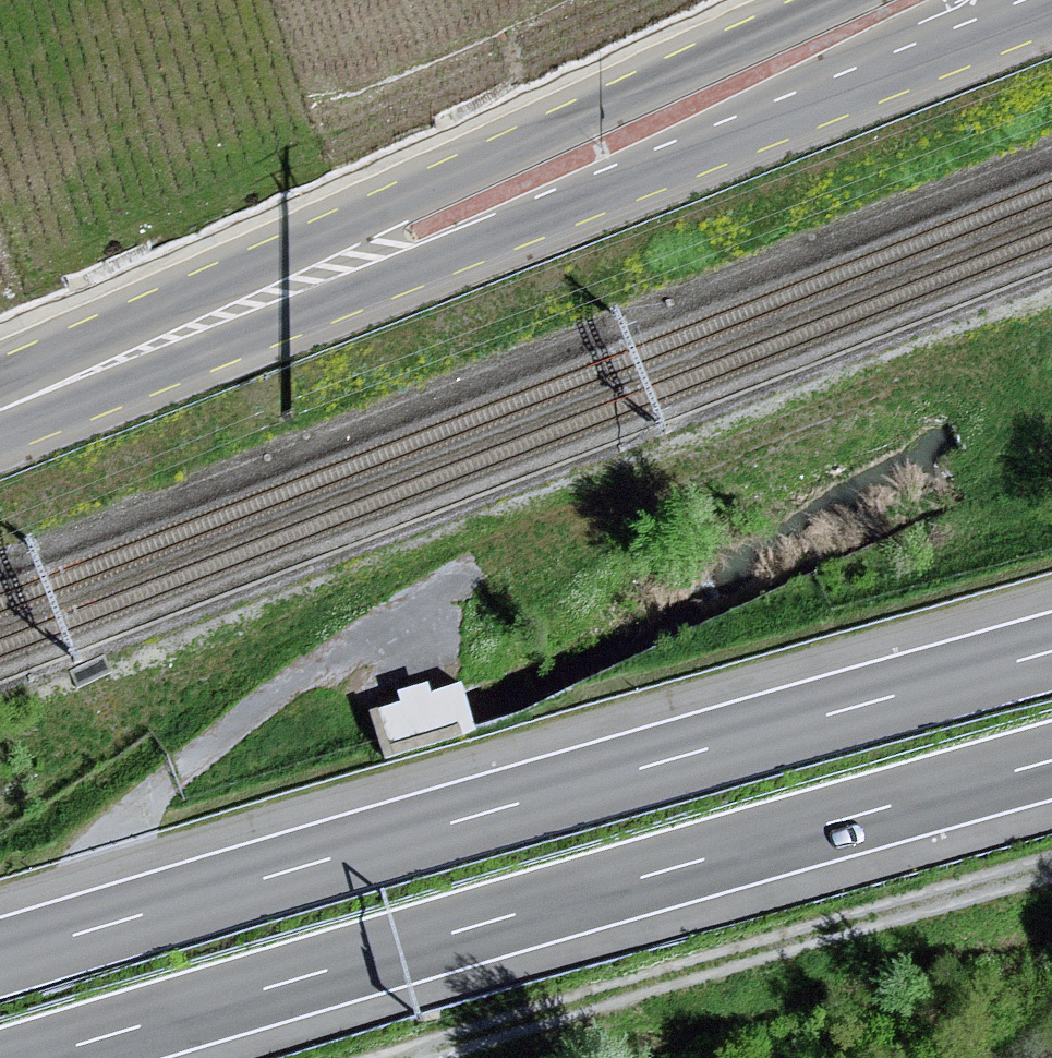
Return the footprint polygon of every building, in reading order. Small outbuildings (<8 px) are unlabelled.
[(374,700),(389,748),(482,719),(467,671),(374,700)]
